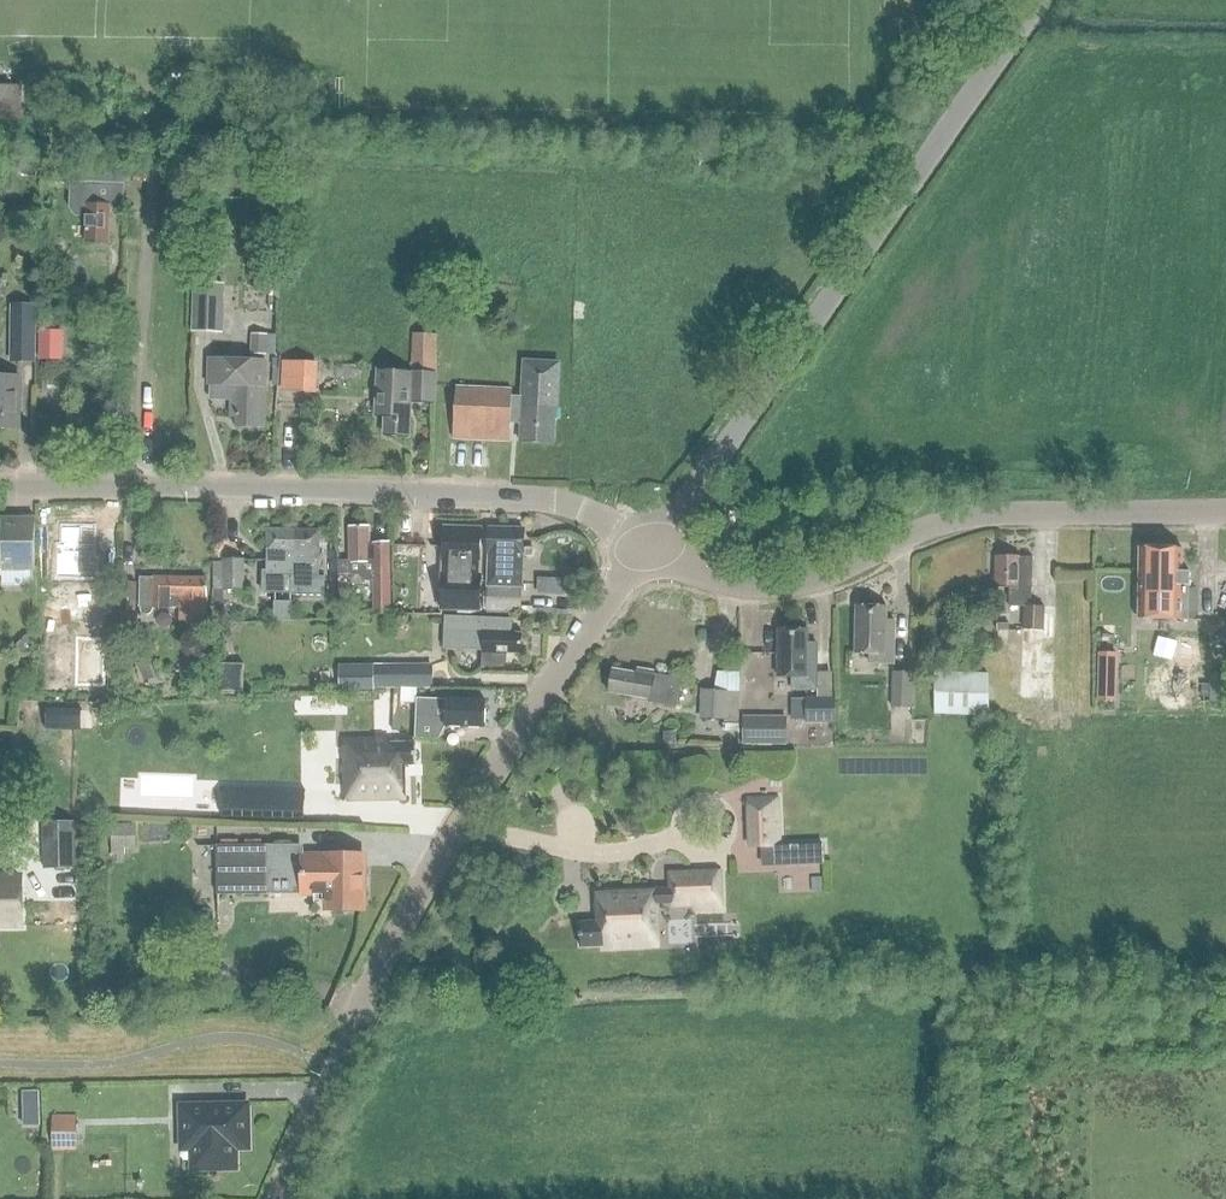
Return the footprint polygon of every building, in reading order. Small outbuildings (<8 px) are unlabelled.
[(0,85),(0,117),(19,118),(20,85),(0,85)] [(44,182),(70,183),(69,211),(85,212),(85,219),(86,219),(85,238),(108,238),(109,204),(123,204),(125,162),(45,159),(44,182)] [(221,285),(192,284),(191,332),(220,333),(221,285)] [(11,304),(11,362),(33,362),(33,304),(11,304)] [(508,311),(507,311),(505,312),(503,313),(502,314),(501,316),(500,318),(499,320),(499,322),(499,324),(500,325),(501,327),(502,329),(504,330),(506,331),(507,331),(509,332),(511,331),(513,331),(515,330),(517,329),(518,327),(519,325),(519,324),(520,322),(520,320),(519,318),(518,316),(517,314),(515,313),(514,312),(512,311),(510,311),(508,311)] [(59,330),(39,330),(39,359),(59,359),(59,330)] [(414,333),(413,373),(433,374),(435,333),(414,333)] [(265,355),(266,335),(251,334),(250,354),(265,355)] [(236,426),(265,427),(265,401),(265,388),(267,388),(267,360),(207,359),(207,385),(230,386),(230,415),(236,415),(236,426)] [(281,389),(314,391),(316,362),(282,361),(281,389)] [(455,386),(453,438),(510,440),(511,422),(521,422),(520,441),(555,442),(556,403),(547,402),(548,362),(524,361),(522,396),(511,395),(512,389),(455,386)] [(377,372),(375,415),(384,416),(383,435),(408,437),(410,401),(411,401),(432,403),(433,374),(413,373),(413,379),(404,379),(405,374),(377,372)] [(17,376),(0,376),(0,429),(17,429),(17,376)] [(37,567),(36,521),(3,522),(3,517),(0,517),(0,568),(37,567)] [(56,540),(55,575),(98,576),(99,554),(95,553),(96,522),(61,521),(60,540),(56,540)] [(338,573),(359,573),(366,579),(369,579),(373,579),(373,614),(391,614),(390,543),(370,543),(370,525),(350,525),(350,559),(338,559),(338,573)] [(455,610),(479,611),(480,575),(478,575),(480,528),(444,526),(442,574),(441,609),(455,610)] [(488,585),(522,586),(523,552),(522,552),(523,528),(489,527),(489,528),(488,585)] [(262,570),(261,594),(326,594),(326,575),(321,575),(321,547),(319,547),(319,529),(268,529),(268,570),(262,570)] [(1138,548),(1137,619),(1186,619),(1187,585),(1189,585),(1189,571),(1181,571),(1182,548),(1138,548)] [(996,556),(995,588),(1010,588),(1010,606),(1022,606),(1021,699),(1054,699),(1055,606),(1033,606),(1033,557),(996,556)] [(245,588),(245,559),(225,559),(225,588),(245,588)] [(207,578),(141,576),(140,607),(141,607),(141,610),(145,613),(149,613),(152,611),(152,607),(181,608),(181,619),(206,619),(207,578)] [(136,613),(136,583),(122,583),(122,613),(136,613)] [(489,587),(488,608),(521,609),(522,589),(489,587)] [(886,619),(886,604),(855,605),(856,651),(869,651),(869,661),(894,661),(893,619),(886,619)] [(445,649),(484,651),(483,666),(501,667),(504,666),(506,663),(506,654),(521,655),(522,635),(511,634),(512,621),(487,621),(446,619),(445,649)] [(808,639),(808,625),(777,626),(778,675),(796,675),(797,688),(816,688),(816,639),(808,639)] [(1201,629),(1200,682),(1225,682),(1225,629),(1201,629)] [(15,644),(15,651),(32,651),(32,635),(25,634),(15,644)] [(103,635),(76,635),(76,686),(102,687),(103,635)] [(1116,668),(1116,654),(1098,654),(1098,677),(1116,677),(1116,668)] [(154,678),(148,660),(134,665),(141,683),(154,678)] [(433,688),(433,663),(351,664),(351,692),(373,691),(373,689),(433,688)] [(654,671),(636,668),(636,673),(612,669),(608,691),(648,698),(648,701),(676,705),(680,678),(654,674),(654,671)] [(243,671),(219,670),(218,690),(242,691),(243,671)] [(912,705),(913,671),(893,671),(892,704),(912,705)] [(989,671),(935,671),(934,711),(989,712),(989,671)] [(704,689),(703,718),(726,719),(726,723),(738,724),(738,690),(728,690),(704,689)] [(447,697),(417,696),(416,737),(440,738),(441,724),(485,726),(486,699),(447,697)] [(835,696),(806,696),(806,720),(835,720),(835,696)] [(45,729),(76,730),(77,709),(45,708),(45,729)] [(742,745),(786,745),(786,716),(742,716),(742,745)] [(723,733),(738,733),(738,724),(726,723),(723,723),(723,733)] [(663,731),(663,743),(675,743),(675,731),(663,731)] [(391,744),(390,738),(344,740),(345,781),(349,781),(349,800),(407,799),(405,764),(417,764),(416,743),(391,744)] [(777,798),(748,799),(750,847),(786,846),(786,864),(823,862),(822,843),(779,845),(777,798)] [(73,822),(44,822),(45,868),(74,867),(73,822)] [(136,848),(136,822),(110,823),(111,854),(124,854),(124,848),(136,848)] [(216,845),(217,871),(234,871),(234,893),(302,894),(325,894),(325,909),(363,909),(364,855),(303,855),(295,845),(216,845)] [(656,889),(656,887),(595,889),(596,912),(599,912),(599,921),(579,921),(580,945),(605,944),(605,946),(651,944),(650,921),(656,920),(656,902),(671,901),(671,904),(673,904),(673,897),(692,896),(692,903),(721,902),(720,870),(670,873),(671,888),(656,889)] [(0,877),(0,925),(20,925),(19,877),(0,877)] [(22,1091),(23,1111),(39,1111),(38,1090),(22,1091)] [(246,1146),(245,1106),(182,1108),(183,1147),(193,1147),(194,1167),(233,1166),(233,1146),(246,1146)] [(76,1116),(67,1116),(51,1116),(51,1149),(76,1149),(76,1125),(76,1116)]
